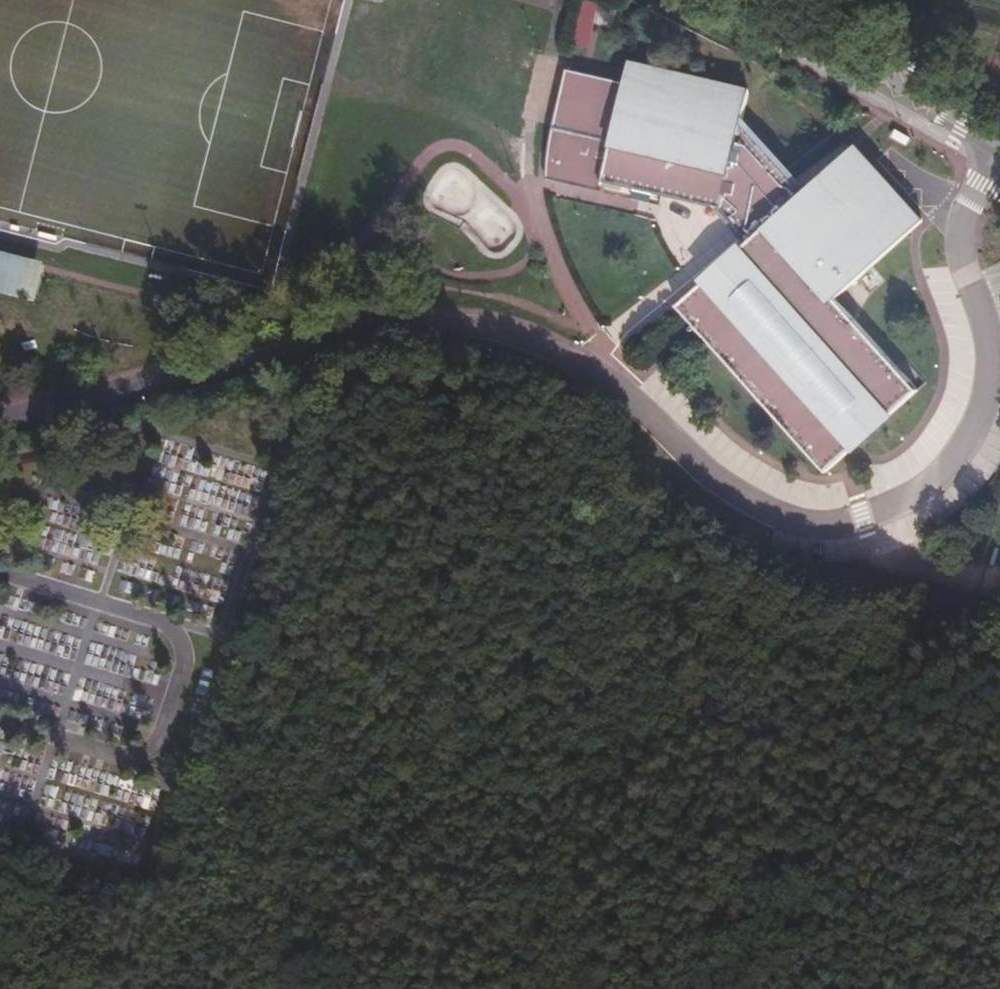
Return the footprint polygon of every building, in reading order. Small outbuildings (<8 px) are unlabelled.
[(602,1),(597,0),(583,0),(571,43),(590,48),(602,1)] [(847,137),(796,178),(743,120),(750,90),(630,63),(626,80),(568,66),(553,132),(549,155),(548,176),(662,202),(665,193),(715,204),(723,206),(752,238),(748,242),(680,303),(829,469),(921,386),(844,293),(923,219),(847,137)] [(723,206),(715,204),(748,242),(752,238),(723,206)] [(46,257),(0,248),(0,291),(38,299),(46,257)] [(51,555),(91,560),(93,536),(53,532),(51,555)]
